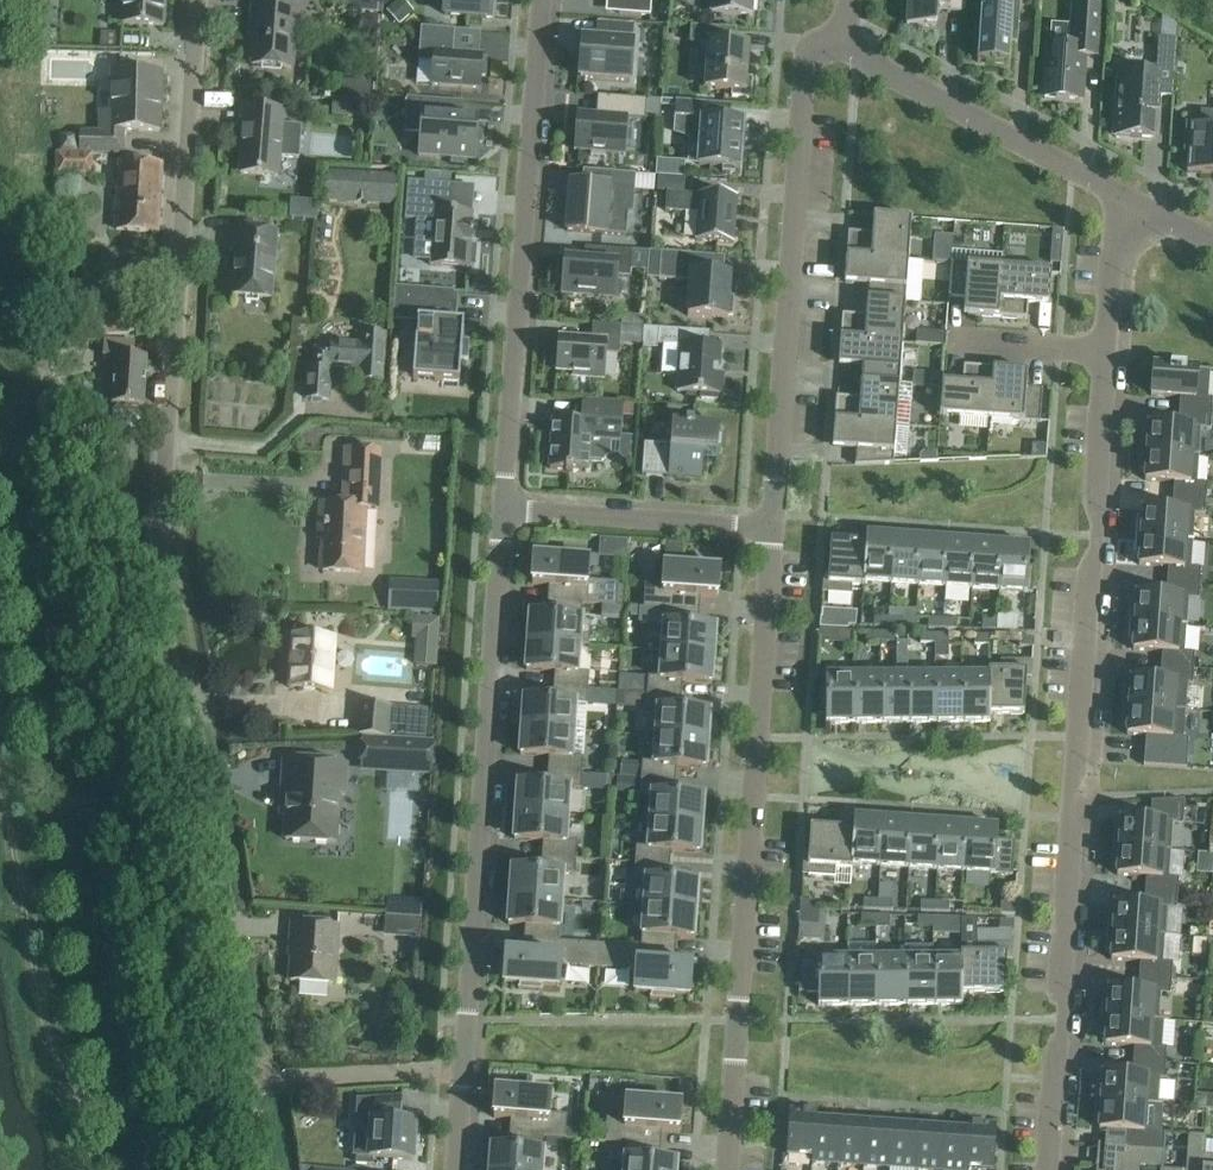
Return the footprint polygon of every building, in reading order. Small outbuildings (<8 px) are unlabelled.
[(122,23),(163,25),(164,0),(123,0),(122,23)] [(332,9),(377,13),(378,0),(333,0),(332,9)] [(388,11),(400,25),(414,12),(404,0),(400,0),(388,11)] [(444,14),(492,18),(494,0),(446,0),(444,14)] [(618,13),(651,14),(652,0),(619,0),(618,13)] [(712,11),(710,11),(710,12),(753,16),(753,14),(752,14),(753,0),(712,0),(712,11)] [(907,24),(936,26),(937,9),(947,9),(947,11),(965,13),(965,0),(908,0),(907,24)] [(977,61),(1009,64),(1011,32),(1018,32),(1020,0),(981,0),(977,61)] [(299,4),(277,2),(253,1),(252,22),(255,22),(252,65),(276,67),(291,68),(294,31),(298,31),(300,5),(299,5),(299,4)] [(1099,56),(1101,33),(1103,5),(1073,3),(1070,40),(1065,39),(1064,45),(1048,44),(1044,96),(1080,99),(1083,55),(1099,56)] [(633,26),(598,23),(597,39),(583,38),(580,77),(630,81),(633,42),(632,42),(633,26)] [(692,25),(690,42),(708,43),(705,88),(732,90),(732,96),(751,97),(753,77),(747,77),(749,45),(735,44),(736,28),(692,25)] [(433,62),(431,85),(481,88),(482,75),(486,76),(487,59),(484,58),(484,54),(453,52),(455,29),(421,27),(419,61),(433,62)] [(101,30),(100,48),(120,49),(121,32),(101,30)] [(1115,112),(1114,134),(1153,137),(1154,116),(1158,116),(1159,95),(1173,96),(1177,39),(1158,38),(1156,69),(1119,66),(1117,88),(1116,88),(1114,111),(1115,112)] [(79,132),(78,153),(92,154),(92,152),(122,153),(123,129),(135,130),(160,130),(161,72),(109,71),(108,110),(98,110),(97,132),(79,132)] [(577,112),(574,150),(592,151),(591,155),(605,156),(605,152),(625,154),(628,118),(645,119),(647,98),(609,95),(607,114),(577,112)] [(406,97),(405,115),(422,116),(418,155),(475,159),(477,142),(481,143),(483,125),(478,125),(479,120),(462,118),(463,102),(406,97)] [(333,100),(331,118),(353,118),(353,116),(358,116),(359,104),(333,100)] [(675,106),(674,132),(690,138),(701,141),(699,164),(723,166),(723,170),(735,171),(735,166),(740,167),(742,143),(748,144),(749,128),(743,128),(743,122),(729,121),(730,104),(681,101),(675,100),(675,106)] [(301,124),(282,123),(283,110),(245,107),(240,173),(278,176),(279,155),(298,156),(301,124)] [(1183,153),(1185,153),(1185,151),(1188,151),(1187,171),(1212,173),(1212,111),(1200,110),(1199,124),(1187,123),(1187,122),(1185,122),(1183,153)] [(92,154),(78,153),(55,153),(55,175),(91,176),(92,154)] [(161,164),(137,162),(121,161),(117,229),(157,232),(161,164)] [(326,168),(325,200),(393,204),(395,171),(326,168)] [(571,183),(567,230),(627,235),(629,210),(625,210),(626,189),(635,190),(636,174),(609,172),(608,186),(571,183)] [(408,180),(405,218),(424,220),(422,238),(432,239),(430,265),(468,268),(469,264),(474,265),(476,246),(470,245),(470,242),(471,242),(473,223),(472,222),(473,212),(454,211),(456,184),(408,180)] [(667,192),(666,210),(698,212),(696,239),(733,243),(737,196),(700,193),(700,194),(667,192)] [(290,198),(290,217),(316,217),(317,199),(290,198)] [(849,232),(847,256),(909,260),(912,216),(874,213),(873,234),(849,232)] [(277,231),(259,230),(236,228),(234,250),(236,251),(233,296),(272,299),(277,231)] [(1052,246),(1051,261),(1062,262),(1063,247),(1052,246)] [(560,261),(559,278),(564,278),(562,292),(614,296),(616,275),(630,276),(633,250),(599,247),(598,262),(565,259),(565,261),(560,261)] [(663,252),(661,279),(692,281),(689,315),(728,318),(728,315),(733,315),(734,296),(729,296),(731,274),(716,273),(718,256),(663,252)] [(905,300),(909,260),(847,256),(845,282),(869,284),(868,298),(905,300)] [(963,314),(998,316),(1001,266),(951,262),(948,296),(965,297),(963,314)] [(1001,266),(998,316),(1027,319),(1029,302),(1049,303),(1052,270),(1001,266)] [(420,288),(420,290),(418,318),(413,378),(459,381),(461,358),(468,359),(470,340),(462,340),(464,321),(447,320),(449,292),(454,293),(454,291),(420,288)] [(905,300),(868,298),(866,316),(843,314),(841,336),(902,341),(905,300)] [(102,302),(86,303),(86,317),(87,335),(115,333),(139,332),(138,314),(114,316),(103,316),(102,302)] [(701,398),(717,398),(717,394),(722,394),(723,375),(717,374),(718,368),(719,368),(721,347),(689,344),(690,330),(643,327),(642,342),(680,345),(677,391),(701,393),(701,398)] [(554,352),(553,368),(557,368),(557,370),(573,372),(573,375),(605,378),(607,353),(619,354),(620,331),(592,328),(592,339),(559,337),(558,352),(554,352)] [(382,380),(386,334),(363,333),(362,344),(333,342),(332,350),(315,348),(313,369),(308,368),(305,397),(329,399),(331,366),(360,368),(359,378),(382,380)] [(862,366),(861,380),(899,383),(902,341),(841,336),(839,365),(862,366)] [(135,341),(111,339),(105,339),(104,355),(116,356),(112,403),(117,403),(116,408),(113,410),(113,419),(115,422),(137,423),(140,421),(140,412),(138,409),(138,405),(144,405),(147,357),(134,356),(135,341)] [(990,418),(994,368),(964,365),(963,383),(942,381),(940,414),(990,418)] [(1179,411),(1212,413),(1212,400),(1212,398),(1207,398),(1209,370),(1198,369),(1153,366),(1151,395),(1180,397),(1179,411)] [(1028,370),(994,368),(990,418),(1040,422),(1043,389),(1026,387),(1028,370)] [(836,396),(835,420),(896,425),(899,383),(861,380),(860,398),(836,396)] [(553,419),(551,451),(550,468),(566,469),(566,471),(571,471),(571,469),(588,471),(588,459),(602,460),(609,453),(610,440),(621,441),(622,415),(623,404),(582,401),(581,421),(553,419)] [(623,404),(622,415),(636,416),(637,405),(623,404)] [(1143,432),(1141,451),(1197,455),(1199,429),(1210,429),(1212,413),(1179,411),(1178,425),(1149,423),(1149,433),(1144,433),(1144,432),(1143,432)] [(644,443),(644,451),(642,474),(701,479),(702,461),(717,462),(717,453),(718,453),(718,447),(722,447),(723,432),(719,432),(720,425),(694,423),(694,421),(686,420),(686,423),(672,422),(671,445),(644,443)] [(835,420),(833,442),(857,444),(856,449),(855,464),(893,463),(894,455),(907,456),(909,429),(896,428),(896,425),(835,420)] [(1048,444),(1032,443),(1032,457),(1047,457),(1048,444)] [(322,504),(320,527),(324,528),(322,570),(345,571),(361,572),(364,507),(378,508),(378,496),(378,492),(380,455),(381,451),(371,451),(347,449),(344,491),(349,491),(348,505),(322,504)] [(924,450),(920,454),(920,461),(936,461),(937,451),(924,450)] [(1196,482),(1197,455),(1141,451),(1140,470),(1141,470),(1142,469),(1146,469),(1145,479),(1174,481),(1173,496),(1205,498),(1207,483),(1196,482)] [(1137,516),(1135,536),(1192,540),(1194,513),(1204,513),(1205,498),(1173,496),(1172,510),(1143,508),(1142,518),(1138,518),(1138,517),(1137,516)] [(865,581),(891,583),(894,535),(866,533),(866,542),(863,585),(865,585),(865,581)] [(921,537),(894,535),(891,583),(918,585),(921,537)] [(1168,566),(1167,580),(1199,583),(1201,568),(1190,567),(1192,540),(1135,536),(1134,555),(1135,555),(1135,554),(1140,554),(1139,564),(1168,566)] [(918,585),(945,587),(948,539),(921,537),(918,585)] [(863,585),(866,542),(831,539),(827,592),(852,594),(852,584),(863,585)] [(945,587),(972,588),(976,541),(948,539),(945,587)] [(972,588),(1000,590),(1003,543),(976,541),(972,588)] [(1003,543),(1000,590),(1033,593),(1035,567),(1029,566),(1030,545),(1003,543)] [(548,599),(548,600),(592,603),(592,604),(616,606),(618,582),(587,580),(588,559),(573,558),(573,552),(549,550),(548,556),(534,555),(532,584),(554,586),(553,599),(548,599)] [(653,607),(699,610),(694,609),(695,596),(717,597),(719,568),(705,567),(705,562),(681,560),(680,565),(665,564),(663,585),(645,584),(643,607),(653,608),(653,607)] [(1198,598),(1199,583),(1167,580),(1166,595),(1137,593),(1136,603),(1132,602),(1132,601),(1131,601),(1129,621),(1186,625),(1188,598),(1198,598)] [(421,584),(419,612),(438,613),(440,585),(421,584)] [(591,619),(592,604),(592,603),(548,600),(548,601),(553,601),(552,615),(530,613),(528,641),(579,645),(581,618),(591,619)] [(629,606),(629,618),(638,619),(639,607),(629,606)] [(699,611),(699,610),(653,607),(653,608),(652,623),(664,624),(662,650),(713,654),(715,626),(693,625),(694,611),(699,611)] [(839,610),(837,627),(847,628),(847,624),(856,625),(856,611),(839,610)] [(998,613),(997,620),(997,629),(997,630),(1018,631),(1019,615),(998,613)] [(888,616),(874,616),(873,625),(888,626),(888,616)] [(903,617),(888,616),(888,626),(902,626),(903,617)] [(928,627),(942,627),(942,618),(928,618),(928,627)] [(956,619),(942,618),(942,627),(956,628),(956,619)] [(997,629),(997,620),(983,619),(982,629),(997,629)] [(1162,651),(1161,665),(1193,668),(1195,652),(1184,651),(1186,625),(1129,621),(1128,640),(1129,640),(1129,639),(1134,639),(1133,649),(1162,651)] [(833,636),(834,627),(819,626),(819,635),(833,636)] [(880,641),(880,631),(866,631),(866,640),(880,641)] [(894,631),(880,631),(880,641),(894,641),(894,631)] [(920,642),(934,643),(935,633),(921,632),(920,642)] [(949,633),(935,633),(934,643),(949,643),(949,633)] [(335,637),(316,635),(292,634),(289,687),(312,689),(331,690),(335,637)] [(989,644),(989,635),(975,635),(975,644),(989,644)] [(1034,647),(1034,637),(1020,636),(1019,645),(1034,647)] [(542,684),(542,685),(586,688),(587,672),(577,671),(579,645),(528,641),(526,669),(548,671),(547,684),(542,684)] [(648,676),(647,692),(693,695),(688,694),(689,681),(711,682),(713,654),(662,650),(660,677),(648,676)] [(417,652),(416,664),(437,666),(438,653),(417,652)] [(1024,713),(1028,660),(1000,660),(1000,670),(990,670),(990,713),(1024,713)] [(1193,668),(1161,665),(1160,679),(1131,677),(1130,688),(1126,687),(1126,686),(1125,686),(1123,705),(1185,710),(1187,683),(1192,683),(1193,668)] [(988,674),(963,674),(963,722),(990,722),(990,713),(990,670),(988,670),(988,674)] [(853,675),(853,722),(881,722),(881,674),(853,675)] [(908,674),(881,674),(881,722),(908,722),(908,674)] [(908,674),(908,722),(936,722),(935,674),(908,674)] [(963,674),(935,674),(936,722),(963,722),(963,674)] [(826,722),(853,722),(853,675),(821,675),(819,701),(826,701),(826,722)] [(586,688),(542,685),(547,686),(546,700),(524,698),(522,726),(573,730),(575,703),(585,704),(586,688)] [(693,696),(693,695),(647,692),(646,708),(658,709),(656,735),(707,739),(709,711),(687,709),(688,696),(693,696)] [(359,704),(357,733),(357,736),(363,736),(387,737),(389,706),(359,704)] [(1183,737),(1185,710),(1123,705),(1122,725),(1123,725),(1123,724),(1128,724),(1127,734),(1146,735),(1144,765),(1187,768),(1189,737),(1183,737)] [(536,769),(536,770),(580,773),(581,757),(571,756),(573,730),(522,726),(520,754),(542,756),(541,769),(536,769)] [(642,761),(641,777),(686,780),(681,779),(682,766),(704,767),(707,739),(656,735),(654,762),(642,761)] [(431,772),(432,743),(371,739),(369,768),(431,772)] [(345,763),(308,761),(284,760),(282,797),(288,798),(285,839),(335,842),(338,794),(343,795),(345,763)] [(621,764),(620,785),(640,785),(641,765),(621,764)] [(580,773),(536,770),(541,771),(540,784),(518,783),(516,811),(567,815),(569,788),(579,789),(580,773)] [(652,794),(650,820),(701,824),(703,796),(680,794),(681,781),(686,781),(686,780),(641,777),(640,793),(652,794)] [(1115,827),(1113,846),(1170,850),(1172,823),(1182,824),(1184,800),(1151,801),(1150,821),(1121,819),(1121,829),(1116,829),(1116,827),(1115,827)] [(565,841),(567,815),(516,811),(514,839),(536,840),(535,854),(530,854),(574,858),(575,842),(565,841)] [(880,866),(883,818),(854,816),(853,829),(850,868),(852,868),(853,864),(880,866)] [(883,818),(880,866),(908,868),(912,820),(883,818)] [(699,852),(701,824),(650,820),(648,846),(636,845),(635,862),(681,865),(676,864),(677,850),(699,852)] [(941,822),(912,820),(908,868),(937,870),(941,822)] [(937,870),(966,872),(969,824),(941,822),(937,870)] [(969,824),(966,872),(1013,875),(1015,840),(997,839),(998,826),(969,824)] [(836,867),(850,868),(853,829),(810,826),(807,874),(835,876),(836,867)] [(1146,876),(1145,891),(1177,893),(1178,877),(1168,877),(1170,850),(1113,846),(1112,865),(1114,865),(1114,864),(1118,864),(1117,874),(1146,876)] [(574,858),(530,854),(530,855),(535,856),(534,869),(512,868),(510,896),(561,899),(563,873),(573,873),(574,858)] [(681,865),(635,862),(634,878),(646,878),(644,905),(695,909),(697,881),(675,879),(676,866),(681,866),(681,865)] [(1177,893),(1145,891),(1144,905),(1115,903),(1114,913),(1110,913),(1110,911),(1109,911),(1107,930),(1164,935),(1166,908),(1176,909),(1177,893)] [(524,939),(568,942),(569,927),(559,926),(561,899),(510,896),(508,924),(530,925),(529,939),(524,939)] [(421,918),(422,901),(386,898),(385,915),(409,917),(421,918)] [(799,908),(814,910),(815,900),(800,899),(799,908)] [(863,908),(877,908),(877,899),(863,899),(863,908)] [(892,900),(877,899),(877,908),(892,909),(892,900)] [(934,901),(920,901),(920,910),(934,910),(934,901)] [(948,901),(934,901),(934,910),(948,911),(948,901)] [(1015,914),(1015,904),(1001,903),(1000,913),(1015,914)] [(695,909),(644,905),(642,931),(630,931),(629,947),(675,950),(675,949),(670,949),(671,935),(693,937),(695,909)] [(818,924),(819,910),(814,910),(799,908),(799,918),(798,922),(818,924)] [(875,915),(862,914),(861,923),(875,924),(875,915)] [(889,915),(875,915),(875,924),(889,924),(889,915)] [(933,925),(933,916),(919,916),(919,925),(933,925)] [(947,917),(933,916),(933,925),(946,925),(947,917)] [(419,937),(421,918),(409,917),(408,936),(419,937)] [(1014,929),(1014,920),(1000,919),(999,928),(1014,929)] [(337,926),(318,925),(294,923),(290,980),(314,982),(333,983),(337,926)] [(1162,962),(1164,935),(1107,930),(1106,950),(1107,950),(1107,948),(1112,949),(1111,959),(1140,961),(1139,975),(1171,978),(1172,962),(1162,962)] [(560,965),(598,967),(600,945),(568,942),(524,939),(524,940),(529,940),(528,954),(506,953),(504,982),(518,983),(518,988),(542,990),(542,984),(558,985),(560,965)] [(977,952),(962,952),(962,992),(1004,991),(1008,942),(977,943),(977,952)] [(629,947),(600,945),(598,967),(636,970),(635,991),(650,992),(650,998),(674,1000),(674,994),(689,995),(691,966),(669,964),(670,951),(675,951),(675,950),(629,947)] [(960,957),(933,957),(933,1005),(963,1004),(962,992),(962,952),(960,952),(960,957)] [(818,1005),(847,1005),(847,957),(801,958),(799,992),(818,992),(818,1005)] [(847,1005),(876,1005),(876,957),(847,957),(847,1005)] [(876,1005),(905,1005),(904,957),(876,957),(876,1005)] [(905,1005),(933,1005),(933,957),(904,957),(905,1005)] [(1103,996),(1101,1016),(1169,1021),(1169,1018),(1158,1018),(1160,993),(1170,993),(1171,978),(1139,975),(1138,990),(1109,988),(1108,998),(1104,998),(1104,996),(1103,996)] [(1169,1021),(1101,1016),(1100,1035),(1101,1035),(1101,1033),(1106,1034),(1105,1044),(1134,1046),(1133,1060),(1165,1063),(1166,1047),(1162,1047),(1163,1021),(1169,1021)] [(1097,1081),(1095,1100),(1148,1105),(1163,1105),(1163,1103),(1158,1102),(1159,1078),(1164,1078),(1165,1063),(1133,1060),(1132,1075),(1103,1073),(1102,1083),(1098,1083),(1098,1081),(1097,1081)] [(509,1132),(509,1133),(556,1137),(570,1138),(572,1115),(549,1113),(550,1093),(535,1091),(535,1086),(510,1084),(510,1090),(496,1088),(493,1117),(516,1119),(514,1133),(509,1132)] [(607,1118),(605,1140),(609,1141),(625,1142),(660,1145),(660,1144),(655,1144),(656,1130),(661,1130),(678,1132),(681,1103),(667,1102),(667,1096),(642,1094),(642,1100),(626,1098),(625,1119),(607,1118)] [(356,1099),(355,1119),(363,1120),(362,1138),(370,1139),(369,1157),(411,1160),(414,1122),(400,1121),(402,1096),(356,1099)] [(1128,1131),(1127,1146),(1163,1149),(1164,1131),(1146,1130),(1148,1105),(1095,1100),(1094,1120),(1095,1120),(1095,1118),(1100,1119),(1099,1129),(1128,1131)] [(814,1162),(817,1120),(818,1112),(790,1111),(787,1155),(812,1157),(811,1161),(814,1162)] [(840,1163),(843,1122),(817,1120),(814,1162),(840,1163)] [(865,1165),(868,1123),(843,1122),(840,1163),(865,1165)] [(890,1167),(893,1125),(868,1123),(865,1165),(890,1167)] [(968,1130),(965,1169),(967,1169),(967,1168),(993,1169),(996,1125),(968,1123),(968,1130)] [(915,1169),(918,1127),(893,1125),(890,1167),(915,1169)] [(943,1128),(918,1127),(915,1169),(933,1169),(940,1169),(943,1128)] [(968,1130),(943,1128),(940,1169),(965,1169),(968,1130)] [(489,1169),(544,1169),(545,1152),(555,1153),(556,1137),(509,1133),(509,1134),(514,1134),(513,1148),(491,1146),(489,1169)] [(1204,1154),(1205,1135),(1189,1134),(1186,1169),(1203,1169),(1204,1154)] [(623,1169),(675,1169),(676,1160),(659,1159),(654,1159),(655,1145),(660,1146),(660,1145),(625,1142),(623,1169)] [(1140,1165),(1162,1166),(1163,1149),(1127,1146),(1105,1144),(1103,1169),(1140,1169),(1140,1165)] [(1204,1154),(1203,1169),(1212,1169),(1212,1155),(1204,1154)]
